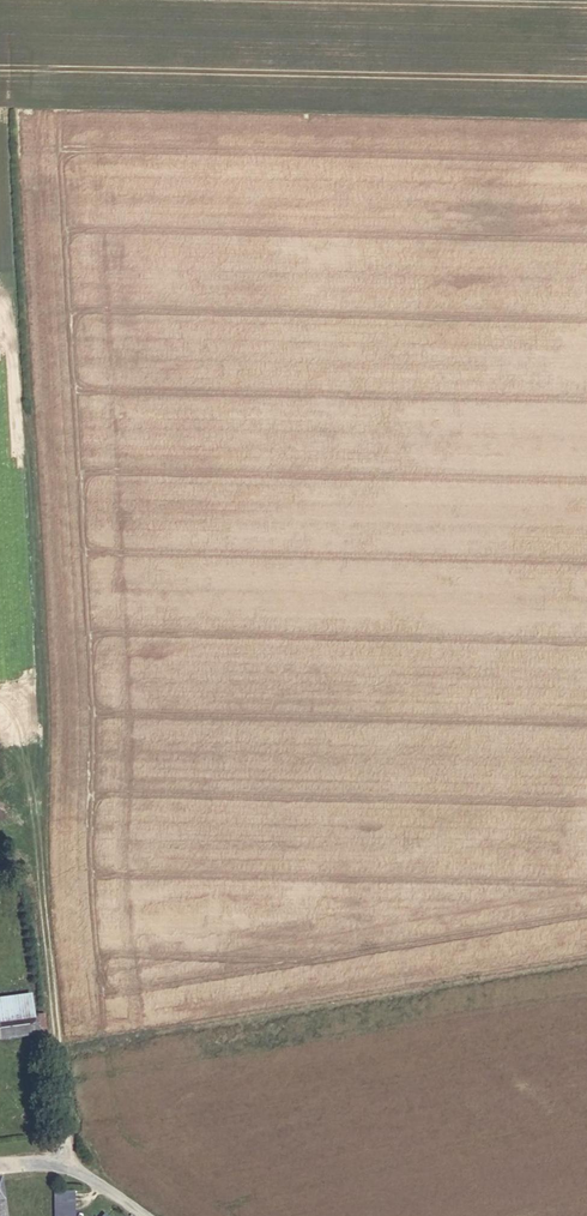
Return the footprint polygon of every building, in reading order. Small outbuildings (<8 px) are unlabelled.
[(0,1011),(0,1030),(36,1024),(33,1005),(0,1011)] [(73,1189),(54,1189),(54,1215),(74,1215),(73,1189)]
